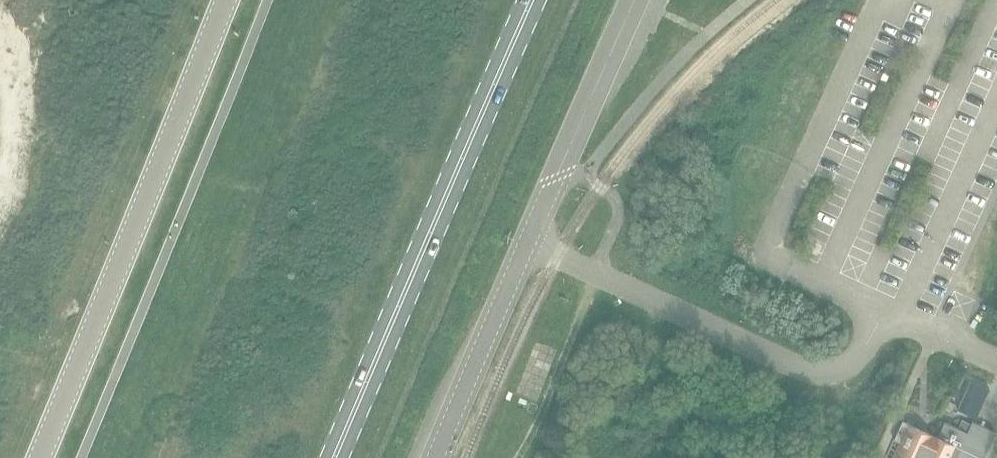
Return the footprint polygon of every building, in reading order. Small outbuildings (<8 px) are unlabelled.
[(989,387),(971,379),(957,408),(976,416),(989,387)] [(962,419),(959,427),(967,431),(971,422),(962,419)] [(885,457),(960,457),(970,436),(943,424),(941,429),(938,435),(902,420),(885,457)] [(943,424),(970,436),(960,457),(983,457),(995,430),(972,420),(971,422),(967,431),(959,427),(944,420),(943,424)]
